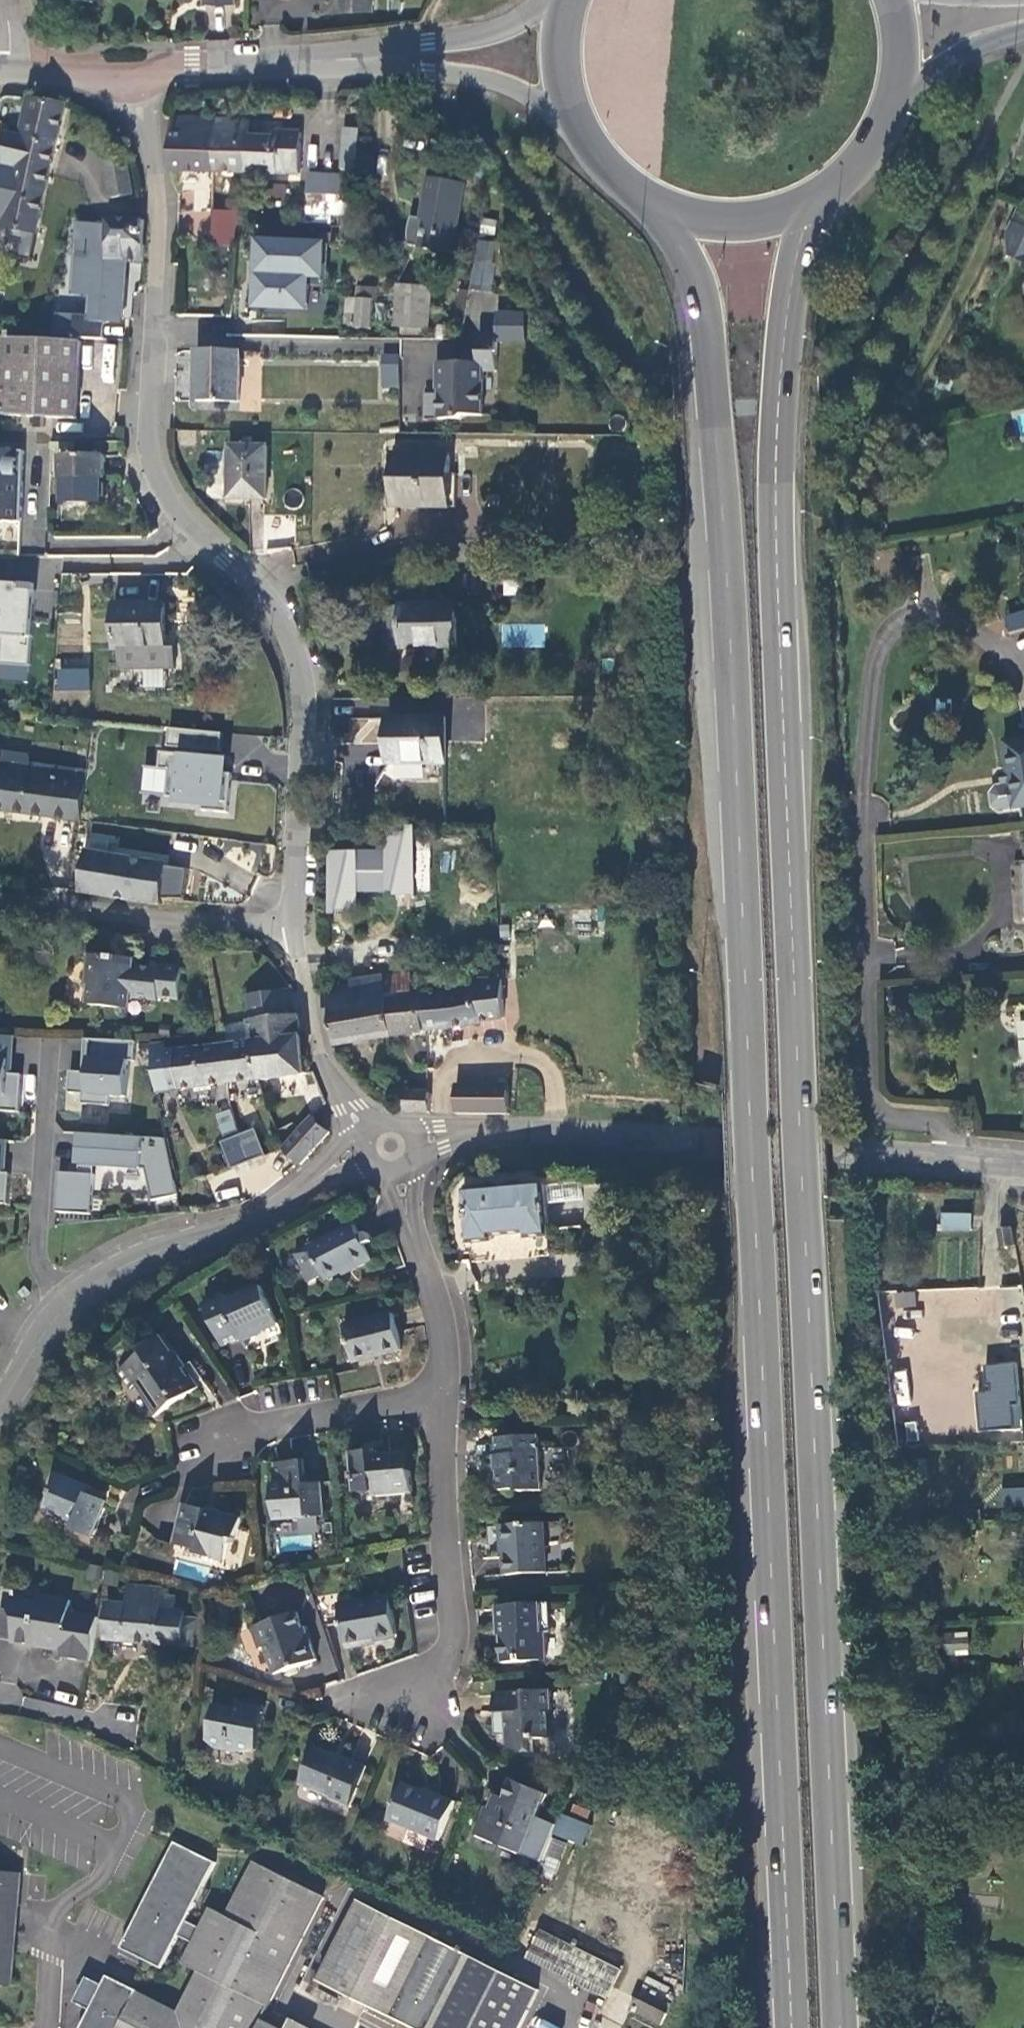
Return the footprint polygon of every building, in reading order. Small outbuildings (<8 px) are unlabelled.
[(376,0),(341,0),(341,10),(375,11),(376,0)] [(49,172),(67,104),(29,97),(19,137),(12,165),(49,172)] [(170,171),(206,172),(207,118),(172,116),(170,171)] [(213,173),(246,174),(248,136),(249,121),(207,118),(206,172),(213,173)] [(340,169),(357,170),(360,128),(343,127),(340,169)] [(276,137),(248,136),(246,174),(299,175),(301,133),(277,131),(276,137)] [(19,137),(4,133),(0,151),(0,162),(12,165),(19,137)] [(131,195),(125,159),(105,162),(112,198),(131,195)] [(49,172),(12,165),(0,223),(0,228),(37,235),(37,230),(49,172)] [(308,174),(307,195),(355,197),(357,176),(308,174)] [(409,245),(435,250),(437,239),(456,242),(466,184),(429,178),(424,208),(428,208),(426,219),(412,217),(408,235),(409,245)] [(306,214),(354,216),(355,197),(307,195),(306,214)] [(210,244),(235,247),(239,213),(212,211),(210,211),(210,244)] [(1017,217),(1007,244),(1009,264),(1023,270),(1023,220),(1017,217)] [(108,224),(82,222),(78,290),(98,291),(97,316),(122,317),(125,260),(130,261),(144,261),(144,244),(141,244),(142,221),(108,219),(108,224)] [(466,286),(487,291),(498,243),(477,238),(466,286)] [(454,253),(456,242),(437,239),(435,250),(454,253)] [(260,241),(259,265),(255,265),(254,281),(258,281),(257,306),(308,308),(309,281),(304,281),(304,271),(323,272),(325,244),(260,241)] [(395,328),(430,331),(434,288),(398,285),(395,328)] [(370,330),(373,300),(358,299),(355,328),(370,330)] [(77,315),(59,314),(59,321),(77,322),(77,315)] [(77,322),(59,321),(58,337),(74,337),(104,339),(106,339),(107,321),(88,320),(88,315),(77,315),(77,322)] [(477,331),(477,339),(493,340),(493,330),(477,331)] [(29,339),(6,338),(2,415),(20,416),(29,339)] [(54,340),(29,339),(20,416),(53,418),(54,340)] [(462,361),(435,361),(435,383),(437,383),(438,419),(459,419),(463,414),(480,413),(481,367),(493,367),(493,340),(477,339),(477,349),(471,349),(467,353),(462,353),(462,361)] [(82,342),(54,340),(53,418),(78,419),(82,342)] [(240,402),(241,351),(197,351),(196,401),(240,402)] [(384,356),(384,372),(399,371),(399,356),(384,356)] [(267,500),(267,446),(229,446),(228,500),(267,500)] [(61,478),(104,479),(104,456),(70,455),(70,450),(60,451),(61,478)] [(0,452),(0,523),(25,524),(27,452),(0,452)] [(449,455),(394,454),(393,505),(448,507),(449,455)] [(206,492),(218,498),(227,482),(215,475),(206,492)] [(67,490),(51,490),(50,511),(67,511),(67,490)] [(498,581),(530,580),(529,561),(498,562),(498,581)] [(498,581),(498,595),(531,595),(530,580),(498,581)] [(0,582),(0,613),(5,613),(1,665),(30,667),(36,590),(23,589),(23,584),(0,582)] [(167,604),(115,604),(114,649),(121,649),(167,649),(167,624),(167,604)] [(457,605),(386,606),(387,646),(402,647),(402,649),(458,647),(457,605)] [(1009,632),(1023,628),(1023,608),(1003,614),(1009,632)] [(176,625),(167,624),(167,649),(121,649),(120,669),(176,669),(176,625)] [(55,690),(89,690),(89,668),(55,668),(55,690)] [(142,688),(164,687),(163,669),(141,670),(142,688)] [(388,764),(446,763),(445,718),(387,719),(388,764)] [(219,770),(223,731),(163,726),(159,766),(142,765),(140,791),(161,793),(160,803),(226,809),(230,771),(219,770)] [(1019,808),(1023,808),(1023,739),(1003,742),(1010,785),(995,787),(991,793),(993,807),(999,812),(1019,808)] [(81,822),(87,773),(2,762),(3,752),(0,752),(0,812),(81,822)] [(330,842),(331,901),(358,901),(358,882),(415,880),(415,821),(401,821),(387,822),(387,841),(330,842)] [(87,852),(80,893),(161,905),(167,865),(87,852)] [(89,955),(88,963),(87,983),(89,984),(88,1004),(127,1008),(128,998),(155,1001),(156,996),(177,998),(179,968),(158,966),(158,968),(131,966),(131,963),(117,961),(117,957),(89,955)] [(337,1047),(393,1038),(387,1001),(386,994),(412,992),(411,975),(389,976),(351,982),(352,986),(354,1004),(330,1007),(337,1047)] [(424,1032),(504,1019),(502,980),(474,982),(474,990),(421,996),(424,1032)] [(352,986),(324,990),(323,990),(327,1007),(330,1007),(354,1004),(352,986)] [(393,1038),(424,1032),(421,996),(387,1001),(393,1038)] [(307,1075),(299,1015),(249,1019),(251,1042),(256,1080),(257,1082),(307,1075)] [(170,1027),(161,1027),(161,1036),(170,1037),(170,1027)] [(19,1112),(21,1074),(8,1073),(10,1037),(0,1036),(0,1111),(19,1112)] [(135,1061),(136,1043),(90,1041),(89,1072),(71,1072),(70,1093),(83,1094),(82,1104),(109,1105),(110,1095),(127,1096),(128,1061),(135,1061)] [(167,1042),(151,1043),(158,1093),(256,1080),(251,1042),(223,1045),(168,1052),(167,1042)] [(448,1093),(448,1114),(509,1114),(509,1103),(509,1091),(448,1093)] [(428,1093),(400,1092),(402,1111),(430,1113),(428,1093)] [(230,1109),(216,1113),(221,1137),(236,1133),(230,1109)] [(313,1117),(284,1149),(301,1164),(330,1131),(313,1117)] [(218,1139),(228,1165),(262,1153),(253,1127),(218,1139)] [(178,1195),(166,1141),(166,1138),(82,1134),(80,1173),(59,1172),(57,1212),(91,1214),(93,1166),(146,1168),(153,1200),(178,1195)] [(2,1139),(0,1139),(0,1202),(7,1202),(9,1173),(0,1172),(2,1139)] [(543,1185),(465,1192),(468,1242),(490,1240),(490,1236),(524,1233),(525,1238),(548,1235),(543,1185)] [(941,1231),(971,1232),(971,1216),(942,1215),(941,1231)] [(355,1225),(310,1248),(311,1249),(297,1256),(311,1283),(325,1276),(328,1281),(343,1273),(353,1268),(355,1271),(374,1261),(355,1225)] [(1011,1231),(999,1233),(1001,1251),(1014,1249),(1011,1231)] [(353,1268),(343,1273),(344,1276),(355,1271),(353,1268)] [(205,1302),(222,1345),(242,1336),(243,1339),(278,1325),(263,1287),(228,1300),(226,1293),(205,1302)] [(393,1313),(344,1325),(353,1363),(402,1352),(393,1313)] [(138,1384),(157,1417),(201,1389),(199,1387),(206,1383),(191,1361),(185,1365),(175,1350),(171,1353),(160,1337),(140,1349),(144,1355),(120,1371),(131,1390),(138,1384)] [(1010,1398),(976,1399),(976,1409),(1011,1408),(1010,1398)] [(1011,1408),(976,1409),(977,1429),(1012,1428),(1011,1408)] [(543,1491),(539,1437),(499,1440),(501,1490),(515,1490),(520,1492),(543,1491)] [(351,1452),(355,1495),(373,1493),(373,1496),(413,1493),(411,1472),(409,1472),(407,1454),(377,1456),(377,1451),(351,1452)] [(275,1520),(326,1517),(322,1484),(310,1485),(307,1461),(276,1463),(277,1485),(272,1485),(275,1520)] [(1013,1489),(1023,1488),(1023,1463),(1011,1465),(1013,1489)] [(62,1475),(45,1512),(76,1525),(74,1530),(94,1538),(106,1508),(103,1501),(89,1495),(92,1487),(62,1475)] [(208,1511),(185,1506),(180,1523),(187,1525),(182,1547),(199,1551),(199,1554),(227,1560),(234,1534),(239,1534),(244,1518),(223,1513),(222,1518),(207,1514),(208,1511)] [(176,1545),(182,1547),(187,1525),(180,1523),(176,1545)] [(545,1525),(503,1527),(504,1547),(506,1547),(509,1576),(548,1575),(545,1525)] [(106,1642),(183,1648),(186,1613),(175,1612),(176,1599),(164,1598),(164,1589),(128,1587),(127,1606),(109,1605),(106,1642)] [(70,1601),(40,1596),(39,1603),(14,1598),(11,1613),(15,1618),(11,1642),(35,1646),(36,1642),(44,1644),(44,1648),(61,1651),(60,1658),(89,1663),(97,1618),(68,1614),(70,1601)] [(391,1598),(339,1606),(347,1649),(368,1645),(368,1642),(398,1637),(391,1598)] [(539,1604),(489,1607),(491,1630),(493,1629),(495,1663),(523,1662),(524,1658),(540,1657),(539,1634),(541,1634),(539,1604)] [(296,1613),(253,1628),(260,1650),(266,1648),(276,1676),(317,1662),(311,1641),(307,1643),(296,1613)] [(553,1690),(495,1693),(497,1733),(508,1733),(509,1746),(527,1752),(534,1752),(536,1750),(535,1739),(553,1738),(552,1709),(554,1709),(553,1690)] [(257,1751),(266,1707),(247,1703),(245,1710),(216,1705),(209,1741),(217,1749),(240,1753),(257,1751)] [(351,1809),(369,1766),(349,1757),(348,1760),(316,1747),(309,1762),(312,1768),(306,1787),(333,1799),(333,1801),(351,1809)] [(524,1856),(549,1795),(514,1779),(506,1799),(500,1812),(489,1808),(486,1807),(475,1835),(524,1856)] [(388,1820),(441,1842),(457,1802),(435,1793),(434,1795),(404,1783),(388,1820)] [(495,1794),(489,1808),(500,1812),(506,1799),(495,1794)] [(560,1812),(550,1833),(580,1847),(590,1825),(560,1812)] [(557,1871),(565,1843),(551,1839),(543,1867),(557,1871)] [(325,1897),(254,1861),(226,1916),(210,1908),(200,1928),(186,1921),(216,1862),(175,1841),(121,1947),(163,1968),(179,1935),(193,1942),(183,1963),(199,1971),(178,2011),(108,1975),(103,1984),(91,2009),(81,2027),(283,2027),(265,2019),(325,1897)] [(12,1987),(21,1873),(0,1871),(0,1986),(12,1987)] [(362,1899),(320,1982),(412,2027),(522,2027),(542,1989),(362,1899)] [(541,1929),(526,1958),(607,1999),(622,1969),(541,1929)] [(75,2001),(91,2009),(103,1984),(87,1976),(75,2001)] [(637,1997),(632,2009),(663,2025),(668,2013),(637,1997)] [(559,2026),(535,2018),(532,2027),(558,2027),(559,2026)]
